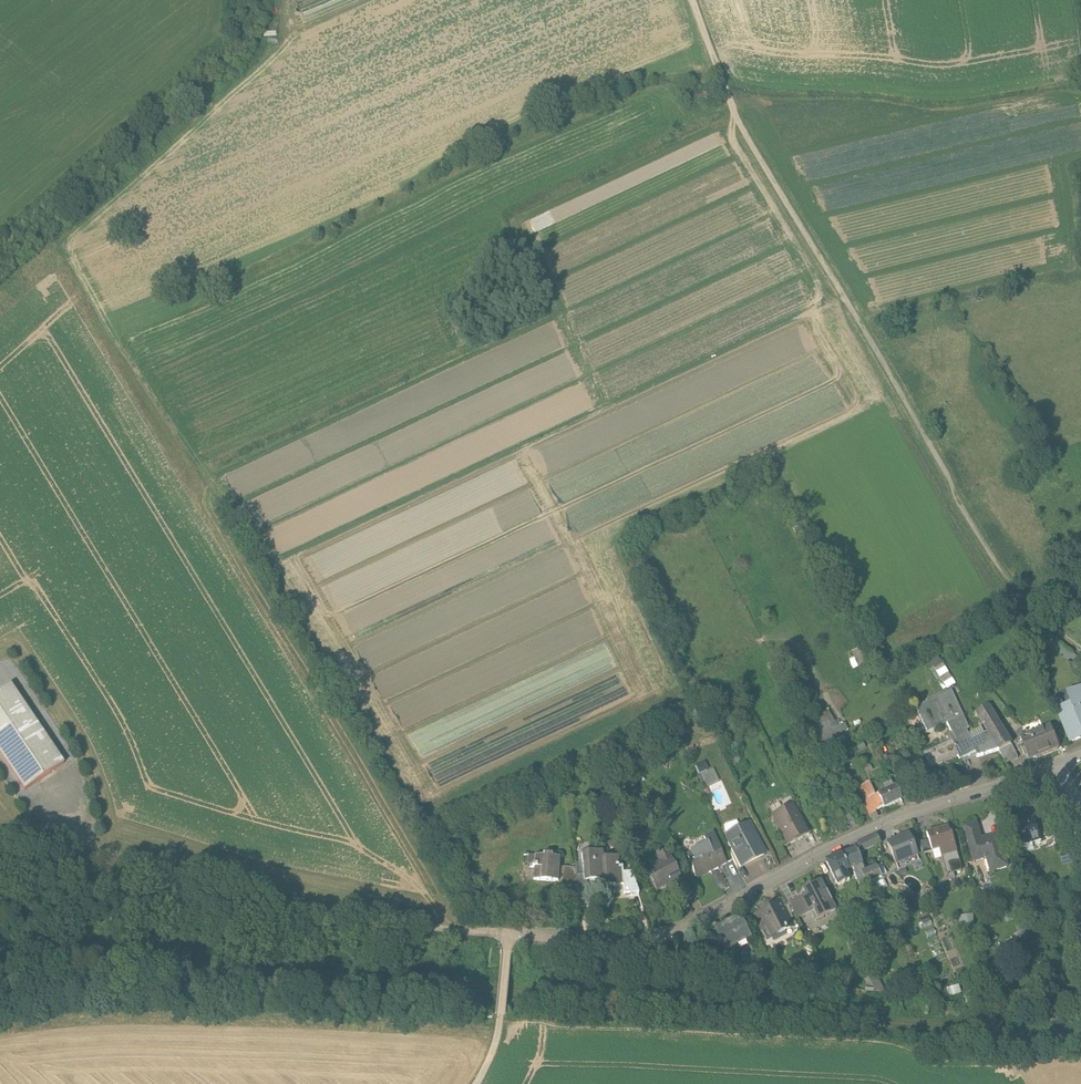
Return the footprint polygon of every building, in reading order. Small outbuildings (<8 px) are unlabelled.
[(851,655),(858,667),(871,660),(864,648),(851,655)] [(934,669),(947,690),(955,685),(941,664),(934,669)] [(1057,709),(1070,742),(1080,737),(1080,687),(1067,693),(1071,703),(1057,709)] [(1000,749),(994,741),(995,741),(994,739),(990,734),(985,736),(971,742),(968,735),(966,732),(969,731),(951,691),(915,707),(921,719),(926,731),(939,725),(938,725),(946,721),(951,732),(955,740),(934,749),(936,752),(927,757),(932,768),(942,764),(941,762),(957,755),(959,760),(963,758),(962,755),(968,753),(974,750),(977,756),(1000,749)] [(0,699),(0,761),(25,797),(63,771),(10,692),(0,699)] [(988,705),(976,712),(982,721),(988,732),(990,734),(994,739),(995,741),(994,741),(1000,749),(1011,743),(988,705)] [(821,715),(822,716),(830,731),(840,725),(838,721),(834,723),(828,711),(821,715)] [(822,716),(810,722),(819,739),(823,746),(835,740),(833,737),(830,731),(822,716)] [(702,720),(695,723),(700,732),(706,729),(702,720)] [(840,725),(830,731),(833,737),(848,731),(845,723),(840,725)] [(1050,726),(1021,737),(1030,758),(1058,747),(1050,726)] [(685,728),(679,732),(682,738),(689,734),(685,728)] [(981,729),(968,735),(971,742),(985,736),(981,729)] [(1011,743),(1000,749),(1006,762),(1018,756),(1011,743)] [(708,793),(719,787),(713,776),(703,782),(708,793)] [(872,819),(878,816),(875,811),(901,798),(895,785),(892,781),(882,786),(884,791),(875,795),(869,783),(860,788),(869,805),(866,807),(872,819)] [(1070,806),(1059,809),(1063,823),(1076,819),(1070,806)] [(793,807),(774,817),(788,844),(807,834),(793,807)] [(850,810),(843,814),(847,823),(855,820),(850,810)] [(1049,811),(1031,815),(1035,832),(1054,828),(1049,811)] [(994,814),(985,818),(994,848),(1009,843),(1012,857),(1024,853),(1015,825),(999,830),(994,814)] [(953,842),(955,849),(961,847),(966,864),(978,861),(967,821),(948,826),(950,832),(953,842)] [(749,826),(727,837),(735,852),(741,865),(763,854),(749,826)] [(928,826),(909,833),(916,850),(935,842),(928,826)] [(875,846),(895,836),(892,829),(872,838),(873,841),(875,846)] [(953,842),(950,832),(941,834),(944,844),(953,842)] [(724,862),(712,837),(703,841),(707,848),(686,859),(696,877),(709,870),(710,872),(718,868),(717,866),(724,862)] [(860,847),(867,861),(871,859),(878,875),(897,866),(892,856),(883,861),(875,846),(873,841),(860,847)] [(860,847),(849,852),(858,873),(867,869),(864,862),(867,861),(860,847)] [(653,889),(656,894),(664,890),(665,892),(671,889),(670,887),(680,882),(666,854),(658,859),(657,857),(655,859),(656,860),(659,866),(645,873),(653,888),(653,889)] [(602,857),(580,858),(583,886),(592,885),(592,886),(596,886),(596,884),(598,884),(604,884),(602,864),(602,857)] [(557,887),(559,862),(551,862),(551,860),(542,859),(542,861),(534,860),(533,870),(529,869),(529,872),(533,873),(532,885),(557,887)] [(609,864),(602,864),(604,884),(598,884),(598,892),(622,890),(623,900),(637,899),(631,878),(622,879),(621,871),(618,871),(617,862),(609,862),(609,864)] [(841,870),(825,878),(828,884),(835,897),(839,906),(855,898),(841,870)] [(691,884),(677,891),(684,904),(698,897),(691,884)] [(828,884),(815,891),(821,904),(835,897),(828,884)] [(780,900),(753,914),(761,929),(765,927),(770,938),(795,926),(780,900)] [(883,905),(875,909),(879,917),(887,913),(883,905)] [(964,926),(976,925),(974,913),(962,915),(964,926)] [(738,915),(711,929),(723,953),(750,939),(738,915)] [(948,987),(950,995),(962,992),(960,983),(948,987)]
